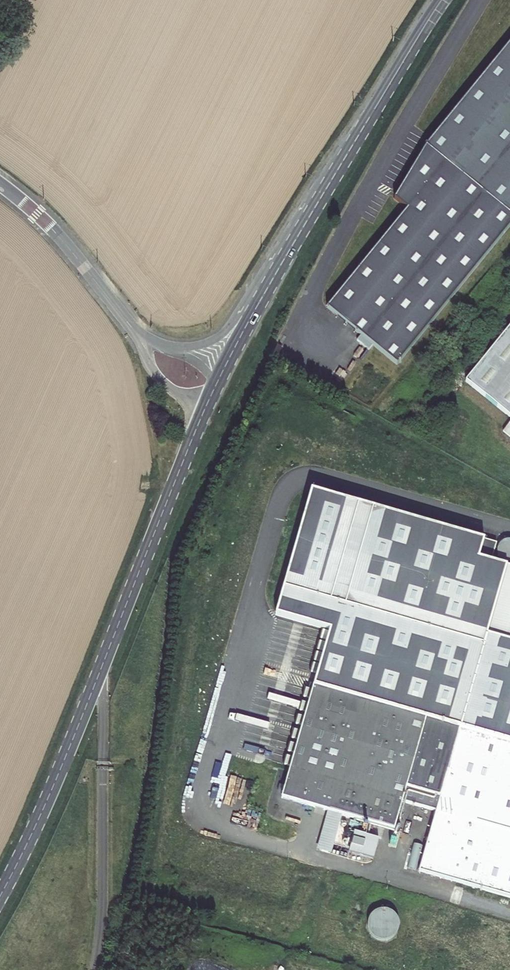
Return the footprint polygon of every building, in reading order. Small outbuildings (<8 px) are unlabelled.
[(397,364),(509,225),(509,43),(435,134),(403,187),(416,197),(326,307),(397,364)] [(463,380),(509,419),(509,323),(463,380)] [(418,874),(509,900),(509,648),(491,643),(509,578),(509,566),(497,563),(503,544),(311,488),(274,616),(329,632),(281,800),(393,832),(401,804),(435,814),(418,874)] [(509,648),(509,578),(491,643),(509,648)] [(363,838),(358,857),(382,864),(388,844),(363,838)] [(396,914),(369,915),(370,942),(397,940),(396,914)]
